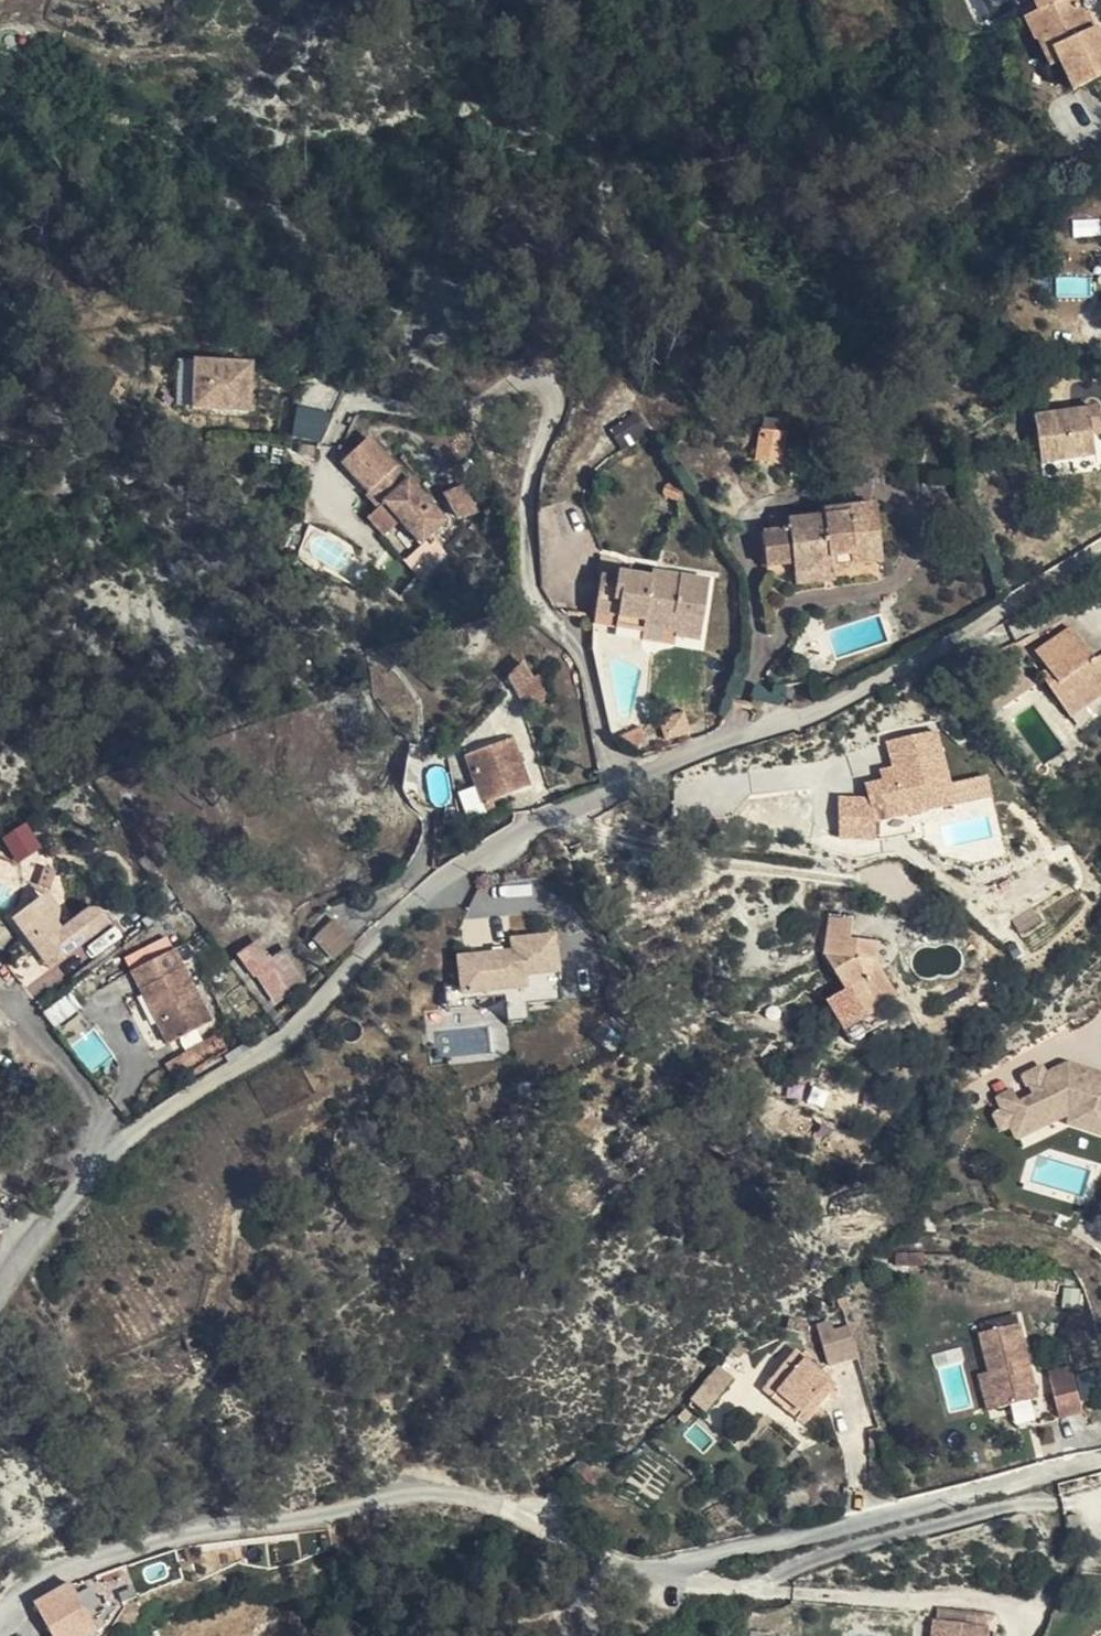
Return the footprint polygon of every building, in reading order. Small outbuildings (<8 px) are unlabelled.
[(1037,12),(1023,19),(1033,41),(1045,36),(1058,64),(1071,91),(1100,78),(1100,43),(1095,29),(1088,33),(1082,17),(1073,0),(1031,0),(1037,12)] [(1087,14),(1082,17),(1088,33),(1095,29),(1087,14)] [(1045,36),(1033,41),(1045,70),(1058,64),(1045,36)] [(180,360),(177,402),(190,403),(193,361),(180,360)] [(253,411),(255,365),(196,362),(195,409),(253,411)] [(324,440),(329,408),(298,403),(292,435),(324,440)] [(1095,455),(1093,437),(1092,430),(1099,429),(1097,408),(1034,417),(1036,433),(1026,435),(1028,453),(1040,451),(1041,462),(1095,455)] [(770,420),(768,432),(760,431),(755,461),(778,466),(786,422),(770,420)] [(424,546),(448,524),(372,440),(345,465),(372,493),(369,496),(381,510),(385,506),(424,546)] [(462,522),(476,515),(464,492),(451,497),(462,522)] [(835,571),(836,575),(859,572),(858,567),(882,564),(875,502),(821,509),(822,515),(786,519),(787,528),(762,532),(766,569),(792,567),(793,576),(835,571)] [(616,577),(617,572),(617,559),(604,558),(601,574),(616,577)] [(676,636),(676,638),(700,640),(707,579),(654,571),(654,577),(617,572),(616,577),(601,574),(596,617),(612,619),(611,628),(643,632),(643,630),(676,636)] [(837,582),(836,575),(835,571),(793,576),(795,588),(837,582)] [(594,626),(611,628),(612,619),(596,617),(594,626)] [(1087,706),(1100,725),(1100,724),(1100,657),(1095,661),(1071,627),(1037,652),(1047,669),(1040,675),(1070,718),(1087,706)] [(675,646),(676,638),(676,636),(643,630),(643,632),(642,641),(675,646)] [(1035,685),(1022,667),(983,693),(985,696),(976,703),(984,716),(994,709),(996,712),(1035,685)] [(542,701),(527,676),(513,685),(528,710),(542,701)] [(689,729),(684,714),(660,723),(664,739),(689,729)] [(1095,724),(1089,716),(1077,725),(1083,733),(1095,724)] [(868,780),(871,795),(841,794),(840,836),(877,837),(877,818),(957,800),(940,728),(890,739),(896,764),(883,767),(886,776),(868,780)] [(613,741),(628,751),(645,742),(639,729),(613,741)] [(482,804),(523,788),(514,760),(520,757),(515,740),(465,758),(482,804)] [(514,760),(523,788),(530,786),(520,757),(514,760)] [(20,860),(44,844),(27,819),(3,835),(20,860)] [(43,882),(35,887),(47,903),(55,898),(43,882)] [(47,903),(35,887),(9,907),(42,953),(52,953),(107,912),(96,898),(86,896),(57,917),(57,924),(47,924),(47,903)] [(862,984),(877,1009),(898,996),(878,963),(880,942),(852,939),(854,918),(831,915),(826,958),(847,994),(862,984)] [(350,946),(332,923),(310,939),(327,962),(350,946)] [(516,999),(563,996),(558,928),(510,931),(511,945),(457,949),(461,994),(516,990),(516,999)] [(273,963),(260,946),(244,958),(279,1004),(294,992),(287,982),(300,972),(286,954),(273,963)] [(172,1044),(210,1018),(165,952),(127,978),(172,1044)] [(258,977),(244,958),(241,960),(255,979),(258,977)] [(308,982),(300,972),(287,982),(294,992),(308,982)] [(862,1018),(877,1009),(862,984),(847,994),(862,1018)] [(1021,1098),(1015,1086),(999,1094),(1005,1106),(994,1111),(1003,1130),(1013,1126),(1018,1137),(1071,1112),(1068,1121),(1100,1132),(1100,1068),(1071,1058),(1050,1069),(1046,1061),(1025,1072),(1034,1091),(1021,1098)] [(913,1186),(890,1176),(906,1192),(913,1186)] [(1068,1284),(1066,1304),(1082,1305),(1084,1286),(1068,1284)] [(833,1362),(859,1354),(850,1323),(837,1327),(834,1317),(821,1321),(833,1362)] [(986,1375),(998,1411),(1034,1400),(1011,1326),(974,1337),(986,1375)] [(205,1344),(201,1334),(186,1341),(190,1351),(205,1344)] [(837,1379),(796,1347),(764,1385),(773,1393),(768,1399),(797,1421),(800,1417),(806,1421),(837,1379)] [(713,1410),(736,1371),(717,1361),(695,1399),(713,1410)] [(1085,1409),(1075,1369),(1054,1374),(1064,1414),(1085,1409)] [(986,1415),(998,1411),(986,1375),(976,1379),(986,1415)] [(80,1582),(36,1613),(47,1635),(101,1635),(106,1633),(80,1582)] [(993,1624),(939,1617),(937,1635),(991,1635),(993,1624)]
